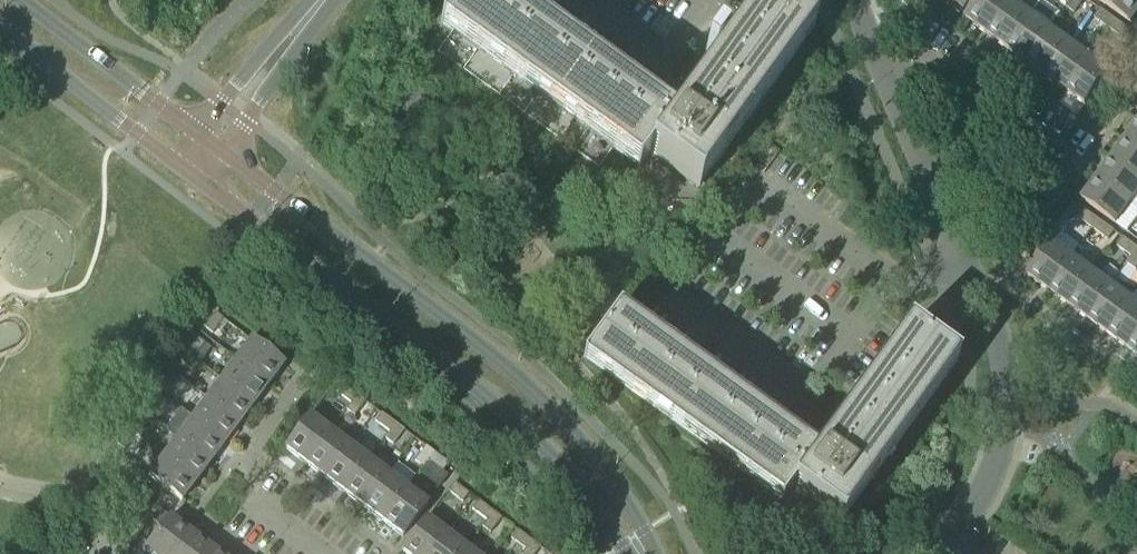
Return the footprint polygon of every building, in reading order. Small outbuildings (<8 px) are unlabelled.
[(434,21),(442,27),(450,33),(453,35),(438,56),(599,173),(615,150),(640,168),(650,155),(697,189),(812,31),(770,1),(688,113),(676,131),(645,108),(496,0),(450,0),(434,21)] [(972,0),(958,0),(956,3),(965,9),(972,0)] [(1012,2),(1009,0),(982,0),(967,20),(987,35),(1012,2)] [(1006,49),(1026,63),(1050,31),(1062,14),(1043,0),(1041,0),(1030,16),(1006,49)] [(1072,3),(1067,9),(1075,15),(1086,0),(1074,0),(1072,3)] [(1136,17),(1136,0),(1098,0),(1098,1),(1132,25),(1136,17)] [(1006,49),(1030,16),(1012,2),(987,35),(1006,49)] [(1101,11),(1095,20),(1102,25),(1097,31),(1103,35),(1107,28),(1110,30),(1116,22),(1104,13),(1101,11)] [(1116,22),(1110,30),(1125,41),(1130,33),(1125,28),(1116,22)] [(1046,78),(1069,45),(1050,31),(1026,63),(1046,78)] [(614,55),(646,79),(654,68),(622,45),(614,55)] [(1069,45),(1046,78),(1065,92),(1088,59),(1069,45)] [(1088,59),(1065,92),(1085,106),(1109,74),(1088,59)] [(1126,142),(1136,150),(1136,127),(1126,142)] [(1112,162),(1136,180),(1136,150),(1126,142),(1112,162)] [(1098,181),(1131,205),(1136,209),(1136,180),(1112,162),(1100,178),(1098,181)] [(1084,201),(1117,225),(1127,232),(1136,219),(1136,209),(1131,205),(1098,181),(1084,201)] [(1093,230),(1099,221),(1084,211),(1078,219),(1093,230)] [(1099,221),(1093,230),(1107,241),(1114,232),(1099,221)] [(1053,244),(1028,277),(1030,279),(1048,292),(1072,258),(1081,246),(1062,233),(1054,245),(1053,244)] [(1136,250),(1136,249),(1123,238),(1117,247),(1132,258),(1136,250)] [(1132,258),(1127,265),(1135,271),(1136,268),(1136,250),(1132,258)] [(1068,306),(1092,272),(1072,258),(1048,292),(1068,306)] [(1092,272),(1068,306),(1088,320),(1112,287),(1092,272)] [(1107,334),(1132,301),(1112,287),(1088,320),(1107,334)] [(1107,334),(1127,348),(1136,335),(1136,304),(1132,301),(1107,334)] [(215,313),(204,328),(213,335),(218,328),(222,332),(228,324),(215,313)] [(595,349),(588,359),(783,502),(785,498),(793,488),(800,493),(805,497),(818,506),(840,522),(858,496),(930,398),(954,364),(912,334),(863,403),(831,448),(819,464),(789,443),(754,417),(636,331),(618,318),(595,349)] [(1127,348),(1136,356),(1136,335),(1127,348)] [(196,339),(186,353),(187,353),(194,359),(205,345),(196,339)] [(238,360),(271,385),(285,365),(252,341),(238,360)] [(186,353),(179,361),(194,373),(200,364),(194,359),(187,353),(186,353)] [(256,405),(271,385),(238,360),(223,380),(256,405)] [(158,392),(167,398),(178,384),(169,377),(158,392)] [(208,399),(241,424),(256,405),(223,380),(208,399)] [(756,393),(788,417),(796,406),(763,383),(756,393)] [(352,404),(358,396),(344,385),(338,394),(352,404)] [(156,413),(167,398),(158,392),(147,407),(156,413)] [(358,396),(352,404),(347,411),(355,417),(367,402),(358,396)] [(227,443),(241,424),(208,399),(194,419),(227,443)] [(185,412),(170,431),(180,438),(213,463),(227,443),(194,419),(185,412)] [(390,433),(396,424),(382,414),(376,422),(390,433)] [(307,466),(331,432),(311,417),(286,450),(307,466)] [(134,421),(128,429),(129,430),(137,436),(138,437),(143,440),(149,432),(135,422),(134,421)] [(396,424),(390,433),(385,439),(394,446),(406,431),(396,424)] [(128,429),(117,444),(118,445),(125,451),(132,442),(137,436),(129,430),(128,429)] [(326,480),(350,446),(331,432),(307,466),(326,480)] [(198,482),(213,463),(180,438),(165,457),(198,482)] [(350,446),(326,480),(345,494),(370,461),(350,446)] [(429,462),(436,454),(427,447),(416,462),(425,469),(429,462)] [(436,454),(429,462),(444,473),(450,464),(436,454)] [(183,503),(198,482),(165,457),(150,478),(183,503)] [(364,509),(389,475),(370,461),(345,494),(364,509)] [(389,475),(364,509),(384,524),(409,490),(389,475)] [(454,483),(447,491),(462,503),(468,495),(454,483)] [(409,490),(384,524),(404,538),(429,505),(409,490)] [(479,502),(472,510),(487,522),(493,513),(479,502)] [(487,522),(482,528),(490,534),(501,519),(493,513),(487,522)] [(190,533),(171,519),(146,552),(148,553),(175,553),(190,533)] [(446,534),(428,520),(403,553),(404,553),(431,553),(446,534)] [(517,531),(511,539),(526,550),(532,542),(517,531)] [(175,553),(205,553),(210,548),(190,533),(175,553)] [(431,553),(462,553),(466,549),(446,534),(431,553)] [(523,553),(535,553),(540,548),(532,542),(526,550),(523,553)]
